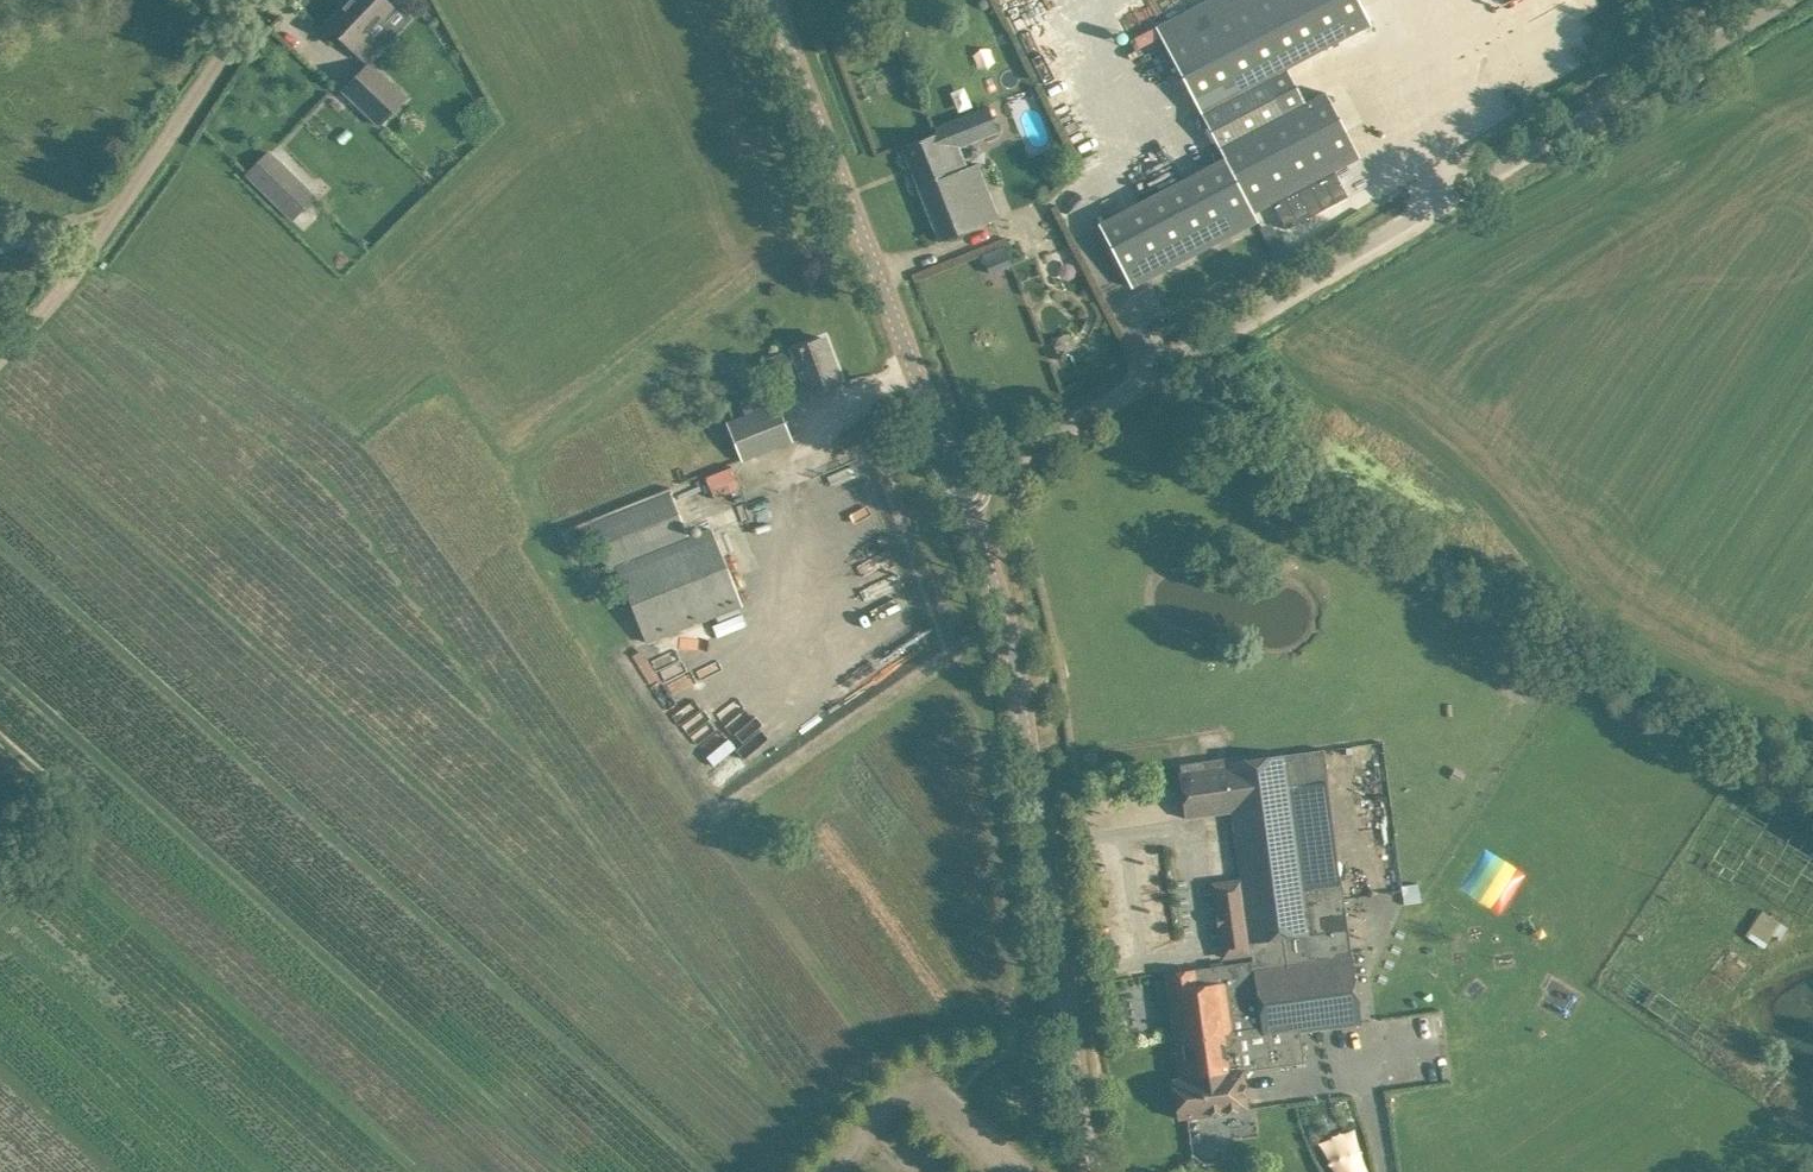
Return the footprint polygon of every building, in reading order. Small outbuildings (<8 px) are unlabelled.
[(328,23),(345,40),(362,56),(375,42),(376,41),(371,36),(401,6),(395,0),(346,0),(342,4),(342,9),(328,23)] [(1099,223),(1128,279),(1132,286),(1258,221),(1253,212),(1360,156),(1326,91),(1304,103),(1285,113),(1267,77),(1286,67),(1371,23),(1359,0),(1206,0),(1156,26),(1201,112),(1225,157),(1099,223)] [(1548,22),(1511,39),(1517,50),(1553,34),(1548,22)] [(406,97),(369,62),(343,89),(380,124),(406,97)] [(315,197),(286,168),(269,151),(248,173),(294,219),(315,197)] [(917,183),(940,241),(984,223),(977,206),(993,200),(984,176),(968,183),(961,166),(917,183)] [(332,185),(322,175),(312,185),(322,196),(332,185)] [(1004,246),(981,255),(989,274),(1011,265),(1004,246)] [(1080,329),(1048,338),(1054,355),(1085,346),(1080,329)] [(793,350),(769,358),(775,376),(800,368),(808,389),(839,378),(823,337),(792,349),(793,350)] [(726,422),(741,460),(792,440),(777,402),(726,422)] [(670,489),(588,521),(595,540),(607,569),(617,566),(648,642),(707,618),(744,603),(734,578),(714,527),(688,537),(670,489)] [(1328,781),(1324,749),(1324,748),(1284,753),(1225,761),(1226,766),(1205,769),(1204,760),(1180,763),(1181,772),(1179,772),(1180,778),(1185,817),(1232,811),(1242,884),(1253,961),(1217,966),(1166,973),(1176,1044),(1181,1076),(1180,1076),(1180,1078),(1172,1079),(1178,1118),(1201,1114),(1249,1108),(1243,1071),(1305,1063),(1300,1031),(1362,1023),(1347,912),(1343,912),(1339,885),(1303,890),(1289,786),(1328,781)] [(1465,888),(1507,905),(1516,882),(1474,865),(1465,888)] [(1400,880),(1339,885),(1343,912),(1347,912),(1362,1023),(1380,1022),(1375,978),(1404,909),(1400,880)] [(1242,884),(1205,889),(1217,966),(1253,961),(1242,884)] [(1762,908),(1743,929),(1759,944),(1779,923),(1762,908)] [(1166,973),(1102,982),(1110,1053),(1176,1044),(1166,973)] [(1336,1171),(1375,1171),(1360,1127),(1325,1138),(1336,1171)]
